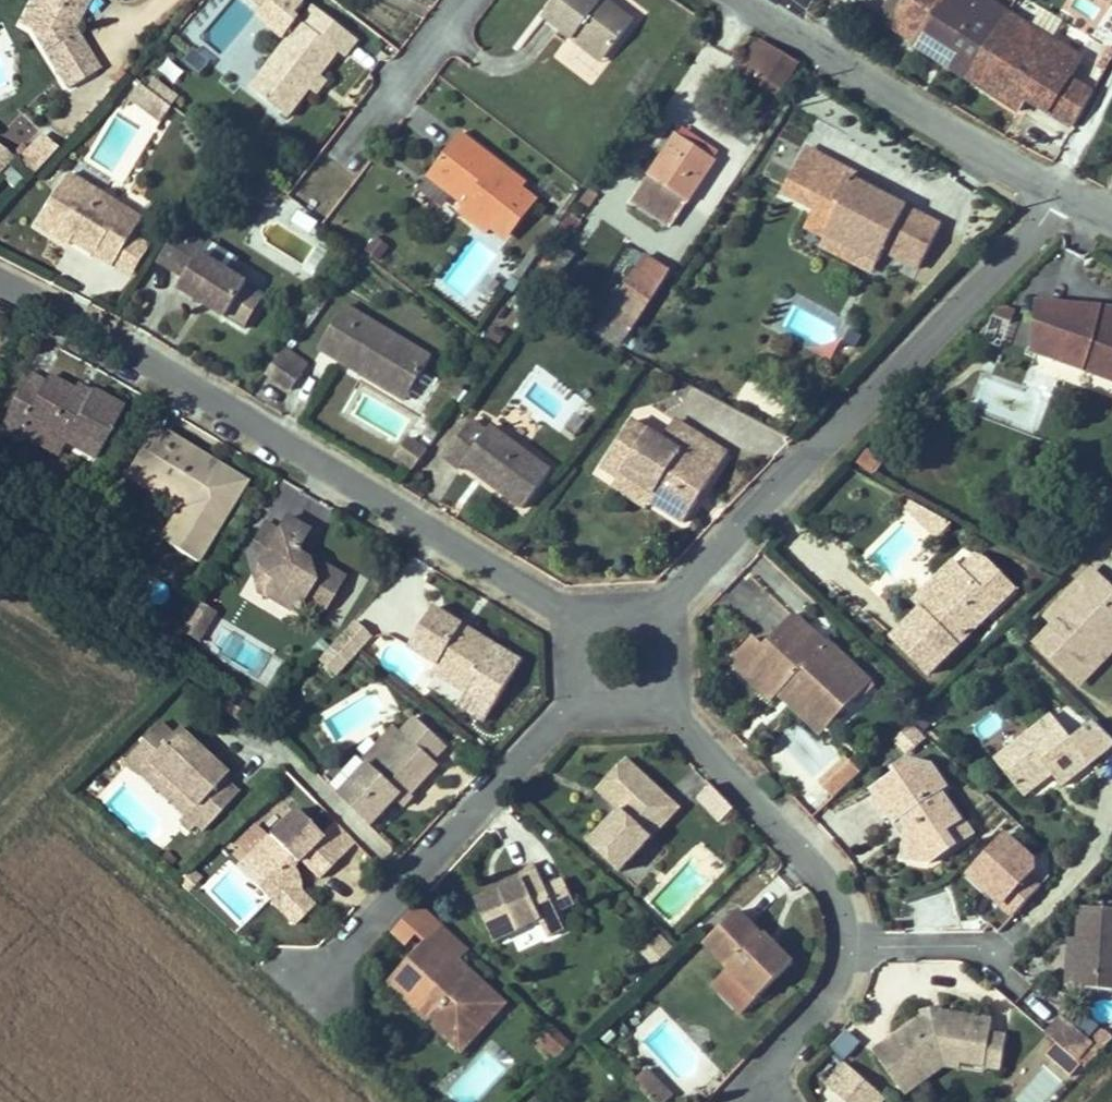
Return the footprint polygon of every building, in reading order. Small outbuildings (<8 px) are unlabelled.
[(54,13),(65,19),(81,12),(88,0),(61,0),(54,13)] [(81,12),(65,19),(98,80),(129,63),(105,19),(116,0),(88,0),(81,12)] [(345,0),(343,0),(326,20),(321,16),(321,9),(328,0),(289,0),(288,1),(290,14),(308,30),(311,27),(316,31),(276,78),(311,108),(335,79),(345,67),(366,43),(373,49),(385,35),(345,0)] [(664,19),(638,0),(582,0),(571,14),(602,37),(606,33),(636,56),(664,19)] [(1025,12),(1004,0),(917,0),(905,20),(942,40),(940,43),(991,72),(1025,12)] [(1105,59),(1025,12),(991,72),(1044,103),(1051,92),(1077,107),(1105,59)] [(606,33),(602,37),(633,60),(636,56),(606,33)] [(772,80),(790,52),(780,46),(762,74),(772,80)] [(191,47),(181,63),(200,75),(211,59),(191,47)] [(797,97),(815,69),(790,52),(772,80),(797,97)] [(353,73),(345,67),(335,79),(342,85),(353,73)] [(196,95),(169,75),(156,92),(183,112),(196,95)] [(17,129),(11,124),(0,136),(0,148),(1,149),(17,129)] [(45,153),(60,166),(83,141),(68,128),(45,153)] [(17,162),(34,143),(17,129),(1,149),(17,162)] [(557,187),(487,135),(454,180),(495,209),(490,216),(520,238),(525,231),(533,220),(548,231),(568,203),(553,192),(557,187)] [(738,168),(698,143),(656,209),(696,234),(738,168)] [(41,164),(30,155),(22,165),(32,174),(41,164)] [(184,215),(108,168),(77,219),(110,239),(112,235),(116,229),(139,242),(135,249),(155,261),(184,215)] [(968,225),(861,176),(850,201),(870,210),(857,237),(910,262),(914,252),(949,268),(968,225)] [(908,266),(910,262),(857,237),(870,210),(850,201),(835,233),(908,266)] [(539,242),(548,231),(533,220),(525,231),(539,242)] [(289,276),(241,246),(247,236),(232,227),(211,263),(225,271),(220,280),(269,310),(289,276)] [(112,235),(135,249),(139,242),(116,229),(112,235)] [(374,235),(365,251),(382,260),(391,243),(374,235)] [(620,347),(671,268),(641,250),(590,328),(620,347)] [(1071,302),(1066,352),(1111,368),(1111,306),(1110,306),(1108,307),(1106,308),(1105,309),(1104,310),(1103,313),(1071,302)] [(464,362),(379,307),(352,349),(437,404),(464,362)] [(323,344),(318,352),(341,370),(347,362),(323,344)] [(266,374),(291,390),(309,361),(284,345),(266,374)] [(318,352),(305,369),(329,386),(341,370),(318,352)] [(49,406),(119,443),(146,393),(115,377),(112,383),(72,362),(69,367),(52,358),(25,409),(42,418),(49,406)] [(267,470),(179,415),(157,450),(220,490),(193,533),(218,549),(267,470)] [(527,431),(512,419),(484,456),(500,468),(500,467),(504,462),(561,506),(589,470),(531,426),(527,431)] [(709,456),(721,435),(708,428),(697,449),(709,456)] [(697,449),(661,429),(635,477),(654,487),(656,483),(689,502),(685,508),(720,528),(760,457),(721,435),(709,456),(697,449)] [(394,455),(412,468),(427,447),(409,434),(394,455)] [(453,465),(466,447),(445,434),(433,453),(453,465)] [(220,490),(157,450),(149,463),(202,496),(183,527),(193,533),(220,490)] [(681,515),(685,508),(689,502),(656,483),(654,487),(648,497),(681,515)] [(902,515),(940,534),(947,518),(910,500),(902,515)] [(327,520),(307,507),(300,519),(280,553),(282,559),(294,567),(288,578),(289,585),(309,598),(321,597),(325,591),(337,598),(348,596),(358,580),(355,560),(318,537),(327,520)] [(274,531),(280,553),(300,519),(287,510),(274,531)] [(1006,552),(992,567),(1000,575),(1017,558),(1006,552)] [(278,578),(289,585),(288,578),(294,567),(282,559),(280,553),(275,561),(278,578)] [(954,607),(927,635),(964,671),(1021,612),(1022,597),(1030,597),(1043,583),(1017,558),(1000,575),(992,567),(954,607)] [(366,567),(355,560),(358,580),(366,567)] [(946,600),(954,607),(992,567),(984,560),(946,600)] [(1046,586),(1043,583),(1030,597),(1022,597),(1021,612),(1046,586)] [(220,584),(204,611),(219,621),(236,594),(220,584)] [(480,622),(484,615),(455,596),(431,633),(461,653),(457,660),(487,680),(489,677),(515,694),(537,660),(511,643),(480,622)] [(1104,599),(1081,623),(1090,631),(1111,607),(1111,606),(1104,599)] [(1090,631),(1073,649),(1111,686),(1111,607),(1090,631)] [(389,622),(372,609),(351,634),(368,648),(389,622)] [(798,640),(775,664),(815,703),(821,697),(836,682),(848,694),(846,697),(875,726),(896,705),(888,697),(904,679),(871,647),(869,649),(838,619),(808,650),(798,640)] [(542,653),(516,636),(511,643),(537,660),(542,653)] [(515,694),(489,677),(487,680),(479,693),(505,710),(515,694)] [(863,738),(875,726),(846,697),(848,694),(836,682),(821,697),(863,738)] [(173,717),(139,753),(156,769),(161,763),(205,804),(199,810),(215,826),(250,788),(234,773),(238,768),(193,725),(188,731),(173,717)] [(1111,770),(1111,730),(1097,742),(1078,719),(1024,764),(1047,792),(1075,769),(1081,777),(1090,788),(1111,770)] [(776,743),(813,782),(838,759),(801,720),(776,743)] [(445,741),(415,773),(409,768),(390,788),(421,817),(433,804),(441,795),(447,801),(476,770),(470,765),(484,750),(454,722),(440,737),(445,741)] [(892,741),(905,755),(925,737),(912,722),(892,741)] [(949,742),(937,729),(919,746),(931,758),(949,742)] [(440,737),(435,732),(405,764),(409,768),(415,773),(445,741),(440,737)] [(817,781),(832,798),(861,772),(846,755),(817,781)] [(856,787),(885,760),(880,755),(851,782),(856,787)] [(864,797),(893,770),(885,760),(856,787),(864,797)] [(156,769),(199,810),(205,804),(161,763),(156,769)] [(623,838),(661,873),(719,812),(667,763),(641,790),(655,804),(623,838)] [(925,781),(903,798),(922,824),(933,826),(937,834),(935,843),(934,850),(948,868),(956,868),(986,845),(976,832),(989,823),(968,796),(974,791),(959,771),(936,767),(921,778),(925,781)] [(1075,769),(1047,792),(1053,801),(1081,777),(1075,769)] [(280,791),(254,819),(265,830),(291,802),(280,791)] [(441,795),(433,804),(442,812),(450,803),(447,801),(441,795)] [(358,844),(331,816),(310,837),(283,864),(303,884),(294,893),(331,930),(350,912),(335,897),(334,885),(332,880),(328,874),(321,867),(325,863),(332,870),(338,864),(357,884),(395,847),(375,827),(358,844)] [(976,832),(986,845),(999,836),(989,823),(976,832)] [(933,826),(922,824),(935,843),(937,834),(933,826)] [(299,825),(272,852),(283,864),(310,837),(299,825)] [(932,867),(948,868),(934,850),(932,867)] [(332,870),(325,863),(321,867),(328,874),(332,870)] [(303,884),(283,864),(274,873),(294,893),(303,884)] [(518,904),(537,943),(598,913),(586,889),(575,865),(562,871),(566,880),(537,895),(518,904)] [(195,871),(187,880),(196,888),(204,879),(195,871)] [(566,880),(562,871),(532,885),(537,895),(566,880)] [(770,910),(737,943),(791,997),(819,969),(790,939),(795,935),(770,910)] [(511,950),(486,927),(436,981),(448,993),(447,1005),(455,1011),(466,1011),(478,1022),(472,1028),(501,1054),(544,1007),(498,963),(511,950)] [(795,935),(790,939),(827,962),(798,932),(795,935)] [(652,965),(673,947),(660,933),(640,951),(652,965)] [(1098,986),(1108,987),(1111,943),(1101,942),(1098,986)] [(448,993),(436,981),(429,988),(447,1005),(448,993)] [(466,1011),(455,1011),(472,1028),(478,1022),(466,1011)] [(965,1012),(906,1052),(934,1094),(956,1079),(949,1069),(972,1054),(993,1056),(992,1063),(1017,1067),(1023,1034),(1025,1023),(965,1012)] [(1079,1033),(1088,1041),(1104,1023),(1095,1015),(1079,1033)] [(556,1059),(572,1041),(551,1022),(535,1039),(556,1059)] [(1111,1062),(1111,1030),(1104,1023),(1088,1041),(1111,1062)] [(849,1028),(828,1043),(840,1059),(861,1044),(849,1028)] [(993,1069),(992,1063),(993,1056),(972,1054),(949,1069),(956,1079),(975,1069),(993,1069)] [(877,1060),(859,1081),(882,1101),(884,1101),(902,1082),(877,1060)] [(689,1101),(690,1101),(704,1089),(679,1062),(664,1076),(689,1101)] [(632,1081),(651,1101),(667,1101),(675,1095),(649,1066),(632,1081)] [(902,1082),(884,1101),(914,1101),(919,1097),(902,1082)]
